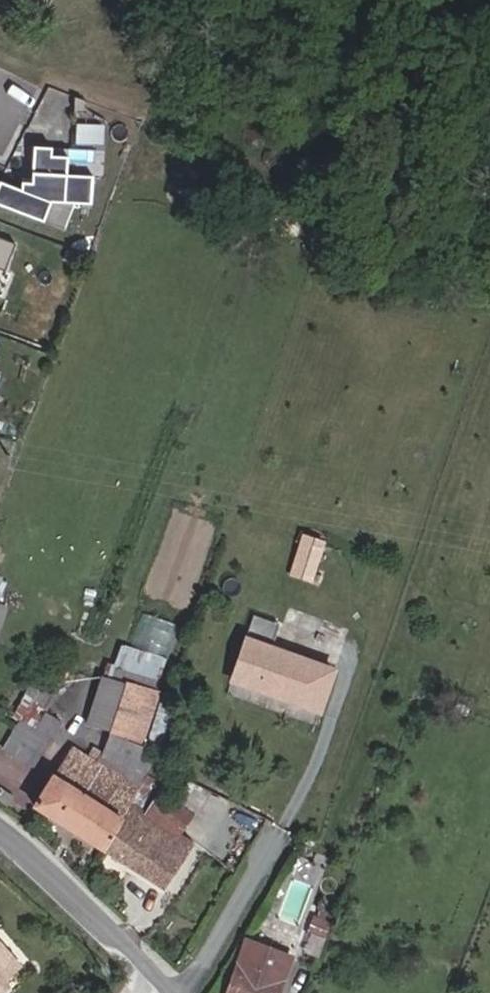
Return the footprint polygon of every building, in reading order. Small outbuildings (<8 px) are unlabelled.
[(93,177),(66,175),(68,149),(33,147),(31,183),(20,183),(20,190),(0,182),(0,206),(43,223),(51,203),(91,206),(93,177)] [(0,237),(0,269),(7,272),(18,244),(0,237)] [(310,582),(316,563),(297,556),(291,576),(310,582)] [(144,612),(136,645),(119,641),(112,672),(161,684),(177,620),(144,612)] [(256,689),(271,648),(245,639),(230,680),(256,689)] [(318,712),(333,671),(271,648),(256,689),(318,712)] [(140,741),(155,693),(102,677),(86,725),(110,732),(109,734),(144,747),(146,742),(140,741)] [(33,767),(60,722),(45,713),(35,729),(20,720),(2,749),(33,767)] [(134,771),(144,747),(109,734),(101,753),(99,757),(134,771)] [(99,757),(101,753),(92,747),(86,758),(96,764),(99,757)] [(130,804),(138,791),(128,784),(96,764),(86,758),(70,748),(34,807),(103,851),(130,804)] [(128,784),(134,771),(99,757),(96,764),(128,784)] [(191,815),(205,794),(188,782),(174,804),(191,815)] [(12,796),(0,788),(0,800),(7,805),(12,796)] [(178,836),(191,815),(174,804),(159,794),(146,815),(178,836)] [(164,890),(192,846),(178,836),(146,815),(130,804),(103,851),(164,890)] [(331,921),(338,904),(324,900),(318,917),(331,921)] [(324,940),(331,921),(318,917),(316,916),(310,935),(324,940)] [(291,956),(246,940),(227,992),(278,992),(291,956)] [(17,966),(0,947),(0,982),(1,981),(17,966)] [(101,983),(108,975),(100,968),(93,976),(101,983)]
